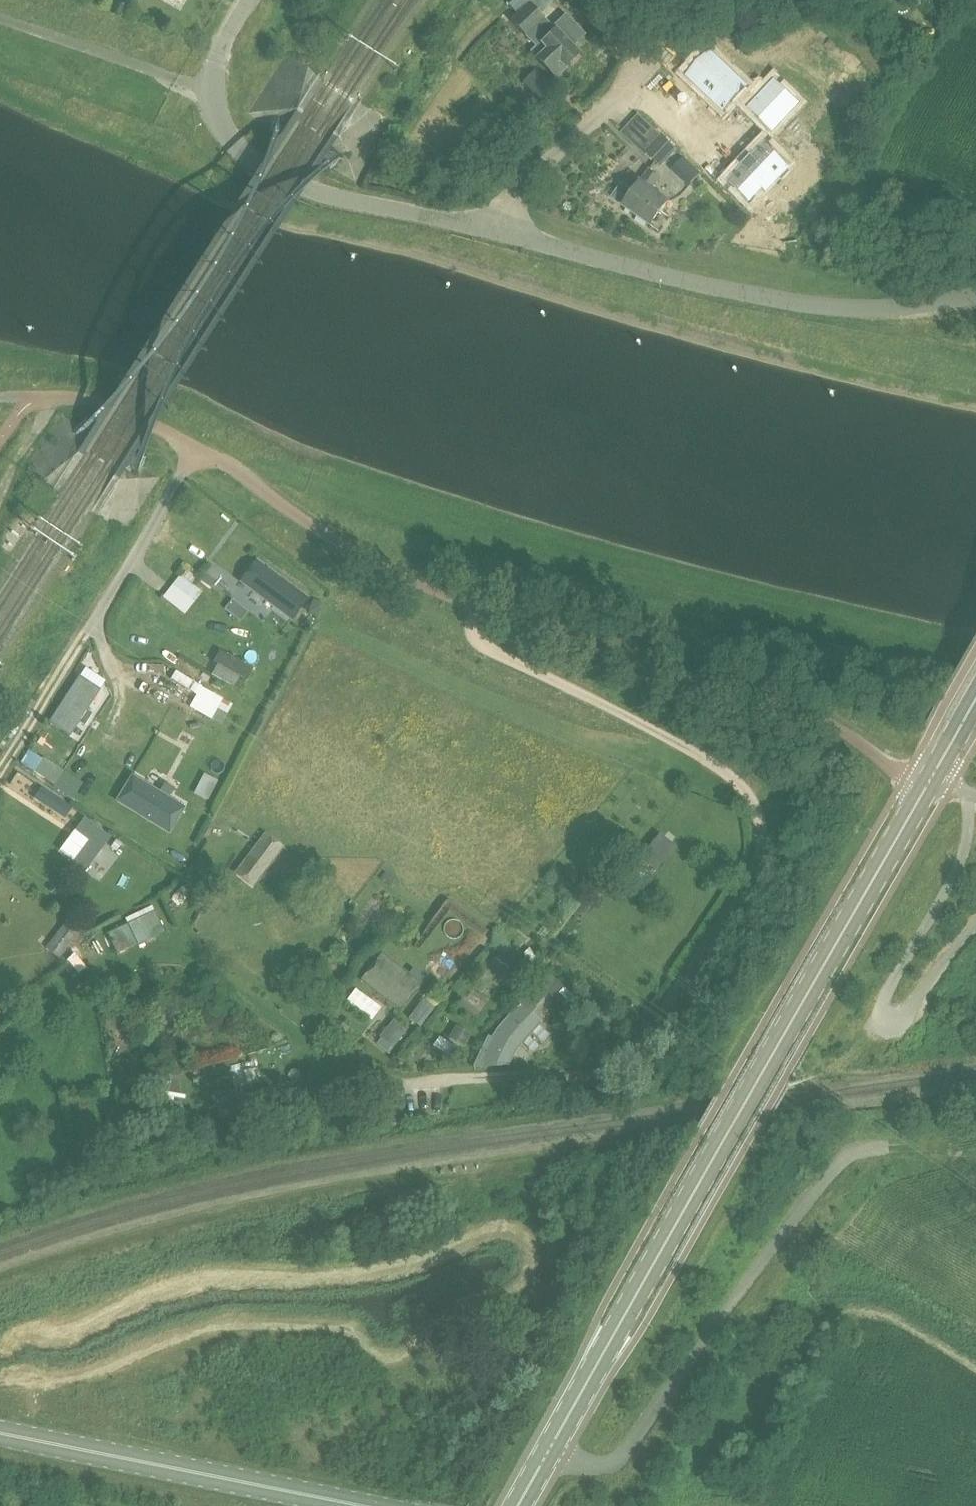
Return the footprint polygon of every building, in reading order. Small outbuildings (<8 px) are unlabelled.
[(937,10),(943,2),(941,0),(933,0),(930,4),(937,10)] [(551,26),(528,2),(510,19),(537,46),(531,51),(557,78),(567,68),(566,67),(579,53),(572,46),(585,34),(565,13),(551,26)] [(689,77),(726,112),(748,88),(713,55),(704,65),(702,62),(698,67),(698,68),(689,77)] [(785,98),(774,87),(749,113),(760,123),(785,98)] [(797,109),(785,98),(760,123),(772,134),(797,109)] [(662,135),(646,153),(660,167),(676,151),(677,150),(662,135)] [(765,146),(730,182),(750,201),(761,189),(765,192),(788,167),(765,146)] [(694,181),(703,174),(692,159),(682,167),(694,181)] [(625,205),(624,207),(652,227),(670,203),(653,191),(661,180),(649,172),(635,191),(623,183),(620,184),(613,194),(614,198),(625,205)] [(239,579),(291,619),(307,598),(254,558),(239,579)] [(181,589),(190,597),(201,586),(192,578),(181,589)] [(185,591),(174,599),(186,615),(197,607),(185,591)] [(224,608),(240,621),(247,611),(231,599),(224,608)] [(313,599),(308,612),(316,615),(321,602),(313,599)] [(219,649),(212,660),(247,679),(253,667),(219,649)] [(204,715),(211,720),(223,699),(176,672),(171,680),(196,694),(189,707),(204,715)] [(92,714),(86,710),(99,689),(78,676),(50,720),(71,734),(79,721),(85,724),(92,714)] [(115,800),(169,833),(186,806),(132,773),(115,800)] [(71,806),(61,799),(54,811),(64,817),(71,806)] [(85,816),(59,851),(84,870),(111,836),(85,816)] [(21,817),(12,829),(23,836),(32,824),(21,817)] [(265,832),(235,872),(254,887),(284,846),(265,832)] [(640,858),(655,870),(675,846),(659,833),(640,858)] [(125,917),(128,922),(108,931),(117,951),(137,942),(138,943),(164,931),(152,905),(125,917)] [(64,925),(46,949),(56,957),(75,933),(64,925)] [(360,980),(400,1011),(422,983),(382,952),(360,980)] [(489,1036),(476,1064),(475,1066),(484,1066),(497,1065),(503,1063),(511,1047),(537,1018),(531,1013),(537,1007),(536,1005),(547,993),(554,998),(565,985),(544,968),(533,981),(537,984),(499,1027),(492,1037),(489,1036)] [(423,999),(408,1017),(420,1026),(434,1007),(423,999)] [(380,1036),(382,1038),(377,1043),(389,1054),(394,1048),(409,1031),(394,1019),(380,1036)] [(463,1048),(472,1039),(459,1028),(450,1038),(463,1048)] [(440,1036),(433,1044),(450,1056),(456,1048),(440,1036)] [(280,1085),(262,1089),(260,1080),(234,1086),(239,1112),(283,1103),(280,1085)] [(44,1167),(32,1171),(36,1183),(48,1178),(44,1167)]
